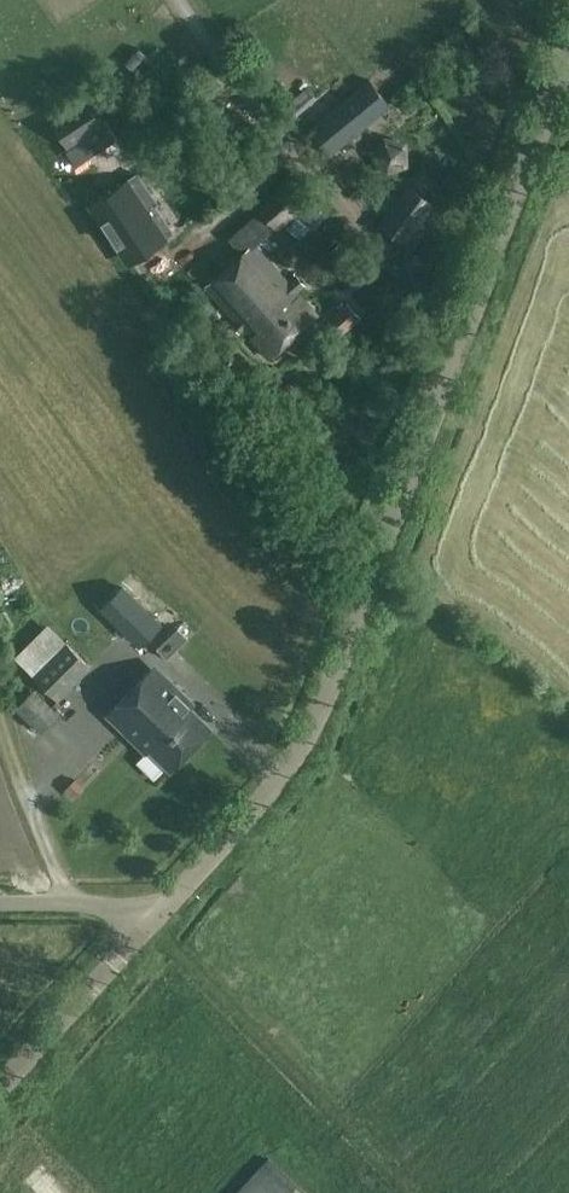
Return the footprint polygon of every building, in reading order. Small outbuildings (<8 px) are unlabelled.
[(307,129),(330,156),(391,106),(368,78),(307,129)] [(69,148),(104,126),(87,99),(52,122),(69,148)] [(291,179),(258,208),(261,211),(275,227),(279,231),(312,201),(291,179)] [(379,224),(406,244),(435,204),(408,184),(379,224)] [(129,260),(172,232),(154,205),(143,212),(125,185),(93,206),(129,260)] [(313,210),(278,233),(285,242),(319,219),(313,210)] [(416,258),(445,216),(435,210),(406,251),(416,258)] [(230,239),(244,255),(254,245),(275,227),(261,211),(230,239)] [(323,254),(342,276),(358,262),(339,240),(323,254)] [(270,357),(316,315),(254,245),(244,255),(207,287),(270,357)] [(332,320),(342,330),(360,313),(350,302),(332,320)] [(213,381),(232,364),(221,351),(201,368),(213,381)] [(123,588),(103,608),(139,644),(159,623),(123,588)] [(66,641),(33,677),(58,701),(92,667),(66,641)] [(162,680),(151,670),(112,709),(123,719),(118,724),(147,752),(152,748),(172,768),(211,729),(191,708),(195,704),(166,675),(162,680)] [(33,688),(16,706),(34,724),(42,731),(59,714),(33,688)] [(76,778),(65,790),(75,799),(85,788),(76,778)] [(234,1192),(307,1192),(268,1157),(234,1192)]
